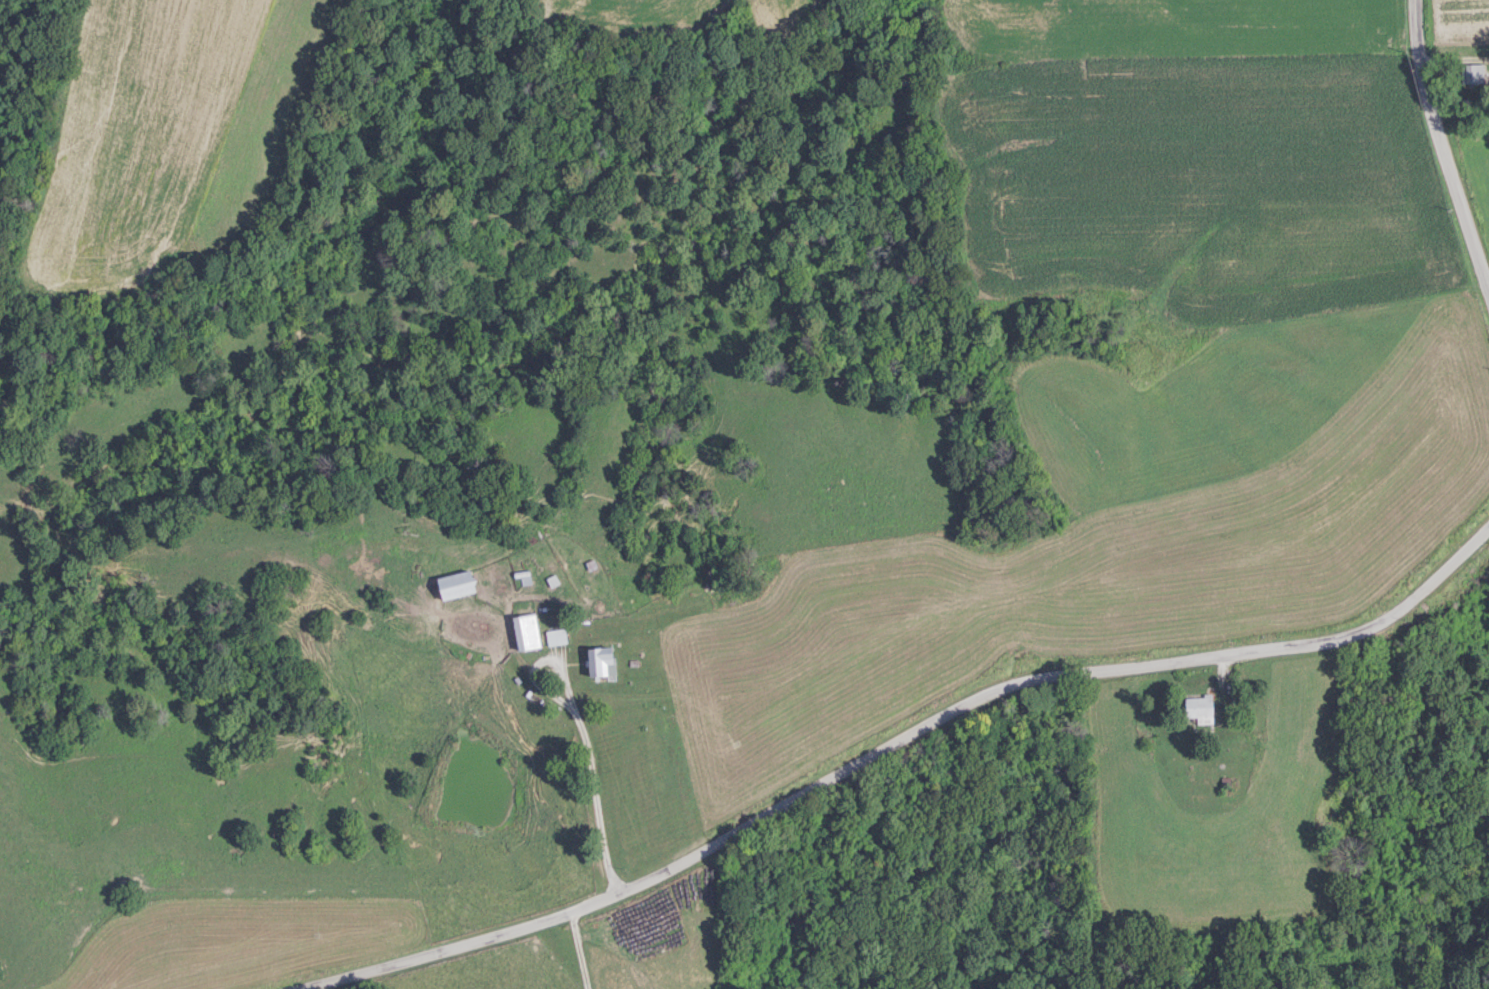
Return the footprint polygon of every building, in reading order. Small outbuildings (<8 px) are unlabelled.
[(1485,81),(1485,63),(1466,63),(1466,81),(1485,81)] [(468,571),(438,578),(443,600),(474,592),(468,571)] [(541,647),(536,613),(515,616),(520,650),(541,647)] [(567,642),(566,628),(546,630),(548,644),(567,642)] [(590,676),(615,676),(615,648),(590,648),(590,676)] [(1198,723),(1214,723),(1214,698),(1187,698),(1187,717),(1198,717),(1198,723)]
